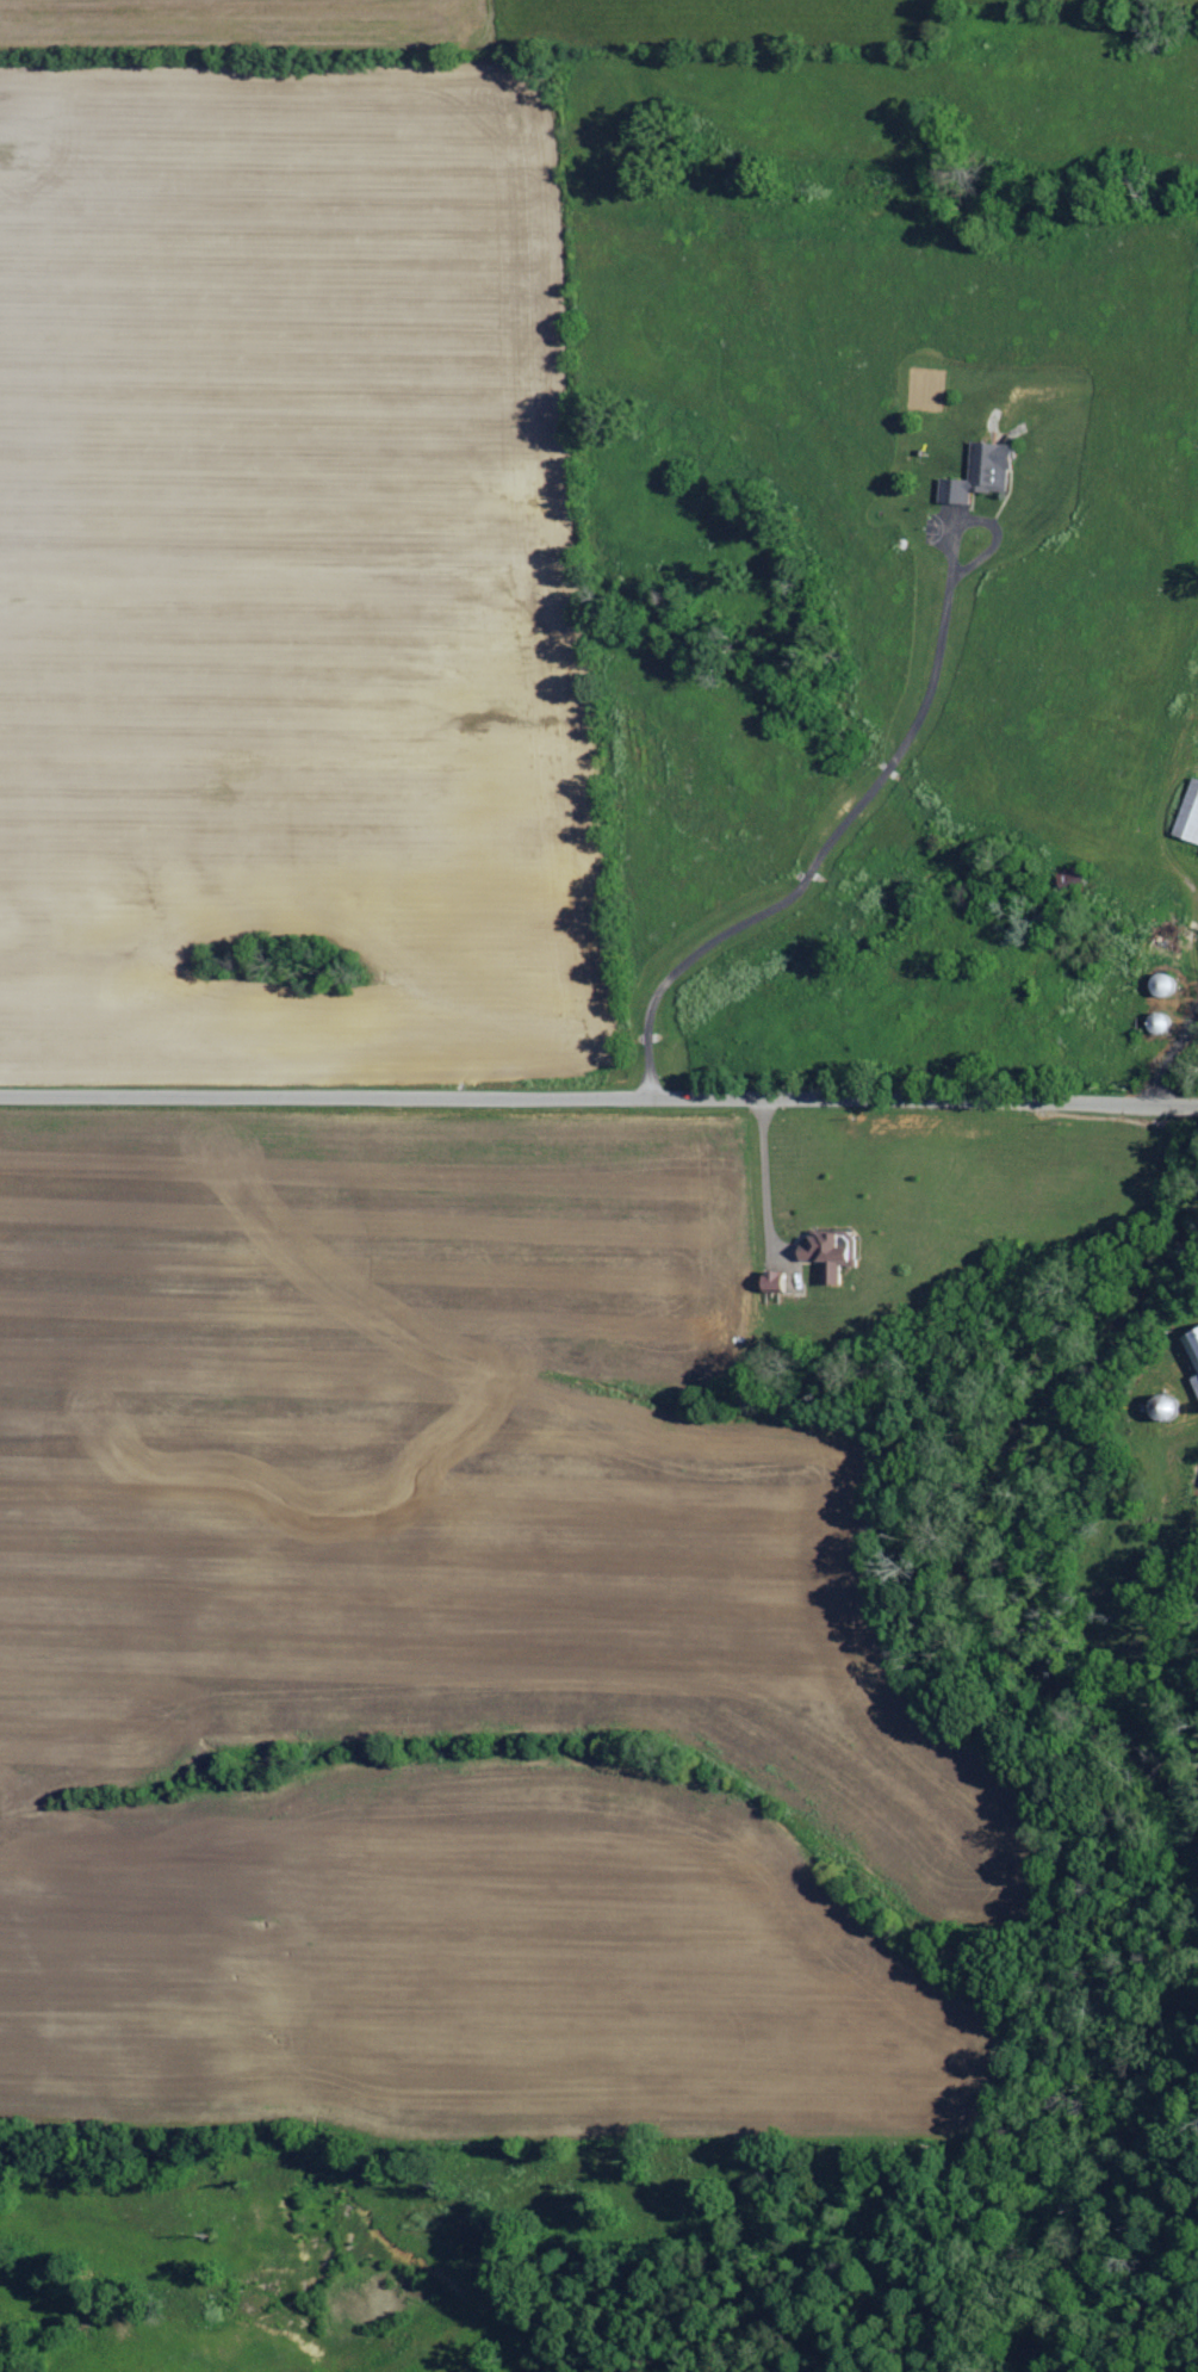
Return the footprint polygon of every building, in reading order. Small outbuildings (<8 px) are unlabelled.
[(1006,492),(1008,444),(969,441),(967,480),(950,479),(949,503),(969,504),(969,491),(1006,492)] [(1197,844),(1197,779),(1190,777),(1171,836),(1197,844)] [(1168,1000),(1179,985),(1158,969),(1147,984),(1168,1000)] [(784,1291),(785,1271),(758,1271),(758,1291),(784,1291)] [(1180,1331),(1197,1374),(1189,1377),(1197,1400),(1197,1324),(1180,1331)]
